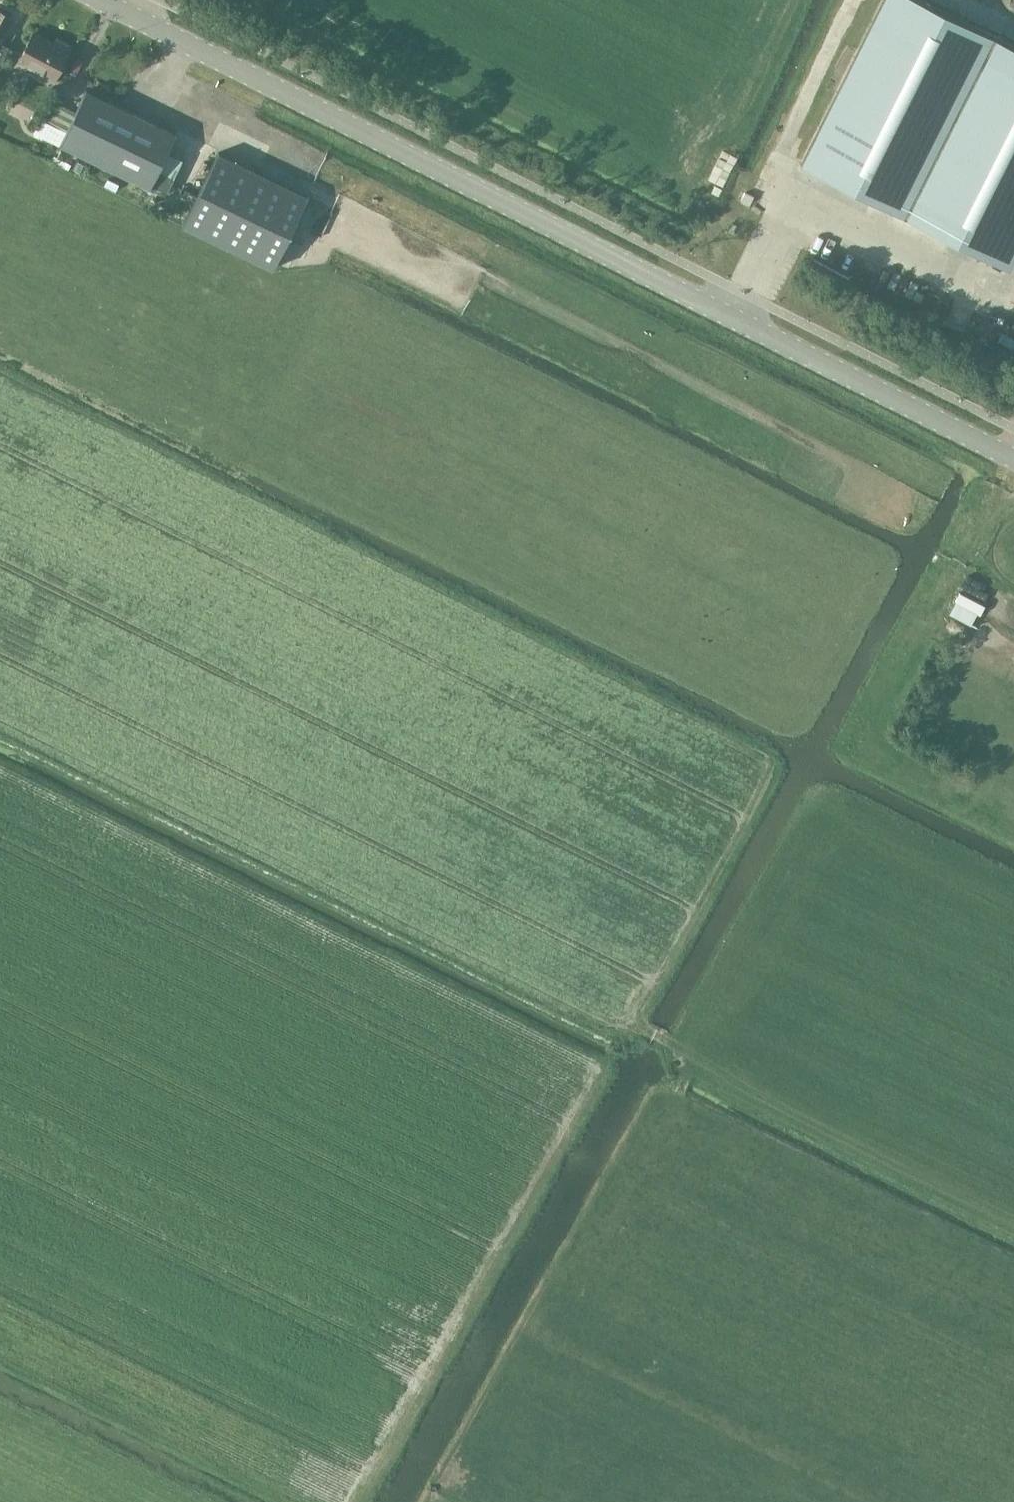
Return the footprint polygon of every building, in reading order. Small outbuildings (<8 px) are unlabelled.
[(920,0),(882,0),(800,164),(1007,268),(1013,255),(1013,47),(920,0)] [(13,17),(9,15),(11,10),(0,4),(0,40),(13,17)] [(33,32),(15,66),(39,78),(40,74),(53,80),(70,47),(56,39),(54,43),(33,32)] [(66,130),(59,145),(150,188),(152,185),(158,170),(177,132),(86,88),(66,130)] [(40,118),(33,132),(59,145),(66,130),(47,121),(40,118)] [(306,199),(216,153),(180,225),(270,270),(306,199)] [(53,154),(50,159),(68,169),(71,163),(53,154)] [(158,170),(152,185),(168,193),(174,178),(158,170)] [(107,178),(104,185),(115,190),(119,183),(107,178)]
